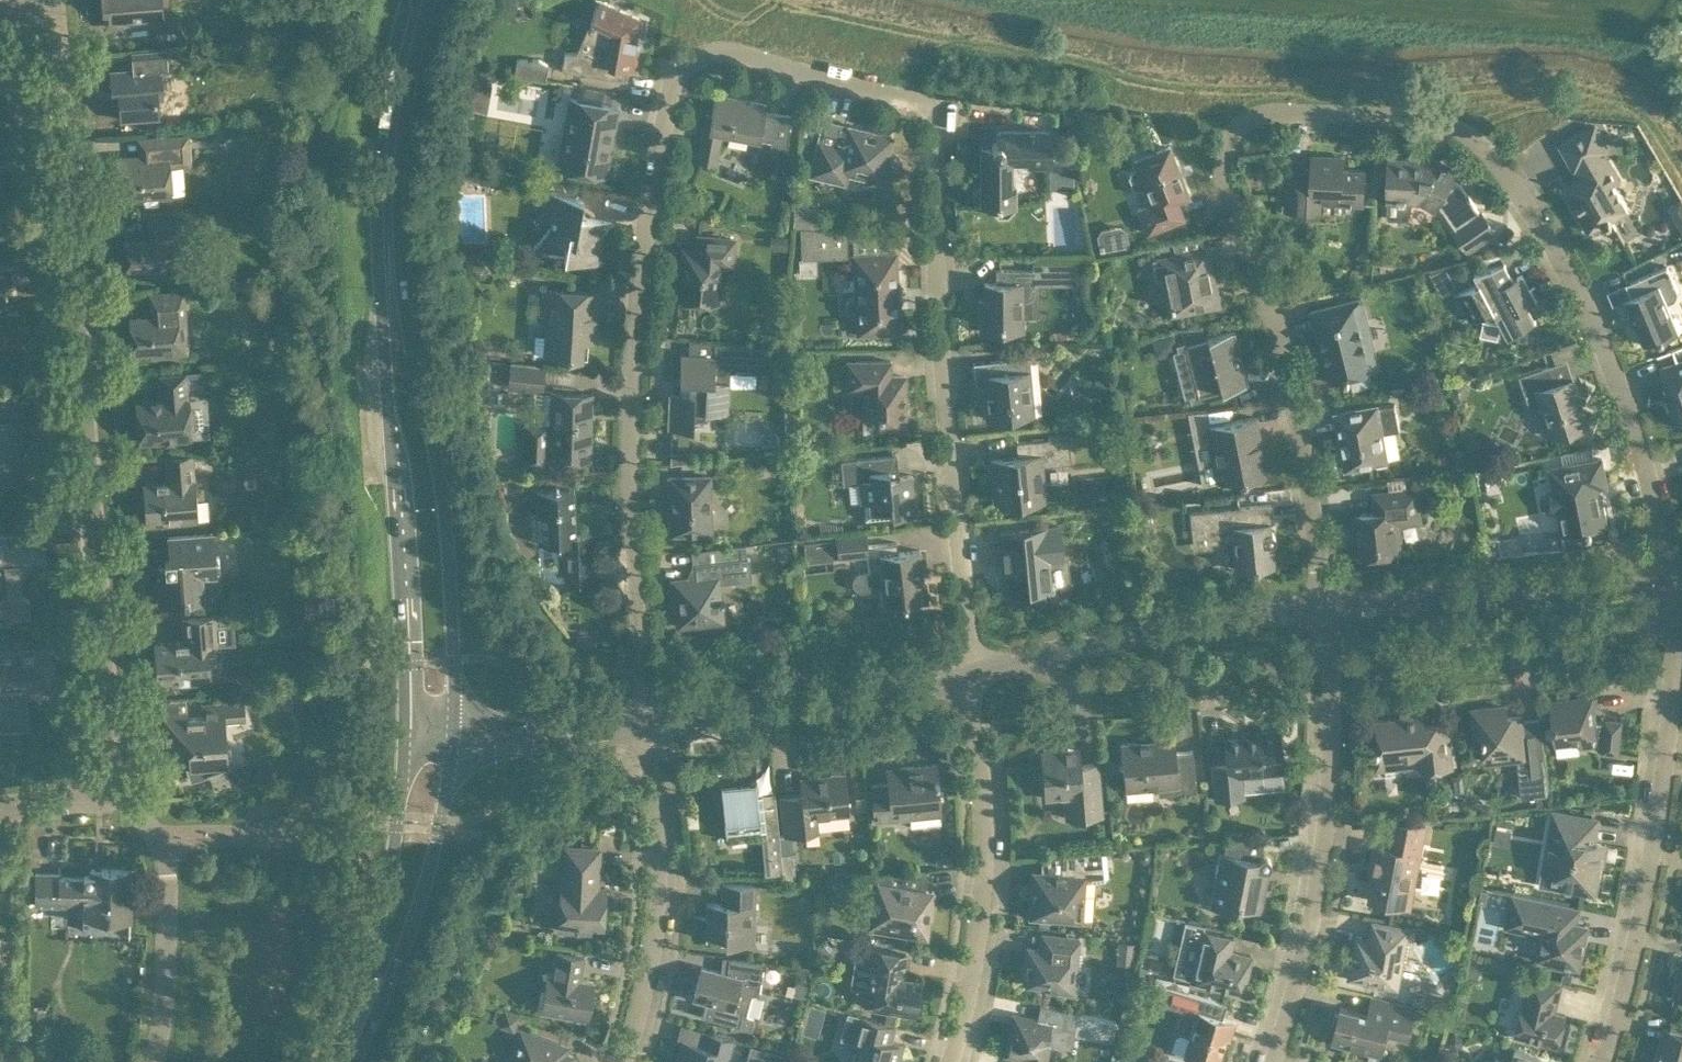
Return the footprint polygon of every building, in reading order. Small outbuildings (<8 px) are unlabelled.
[(107,8),(113,8),(115,26),(131,24),(132,33),(147,32),(146,23),(152,23),(160,22),(159,5),(158,0),(106,0),(107,8)] [(638,47),(634,46),(639,17),(600,0),(599,0),(576,51),(565,51),(562,68),(624,80),(627,69),(634,70),(638,47)] [(232,41),(262,39),(262,30),(231,32),(232,41)] [(133,68),(111,70),(113,92),(113,102),(120,101),(121,118),(143,116),(158,115),(157,101),(161,100),(160,85),(159,72),(167,72),(166,48),(153,49),(131,50),(133,68)] [(546,79),(547,77),(545,77),(547,63),(539,58),(516,58),(514,73),(546,79)] [(477,67),(474,80),(487,82),(490,70),(477,67)] [(487,82),(474,80),(470,107),(487,110),(492,83),(487,82)] [(787,149),(790,114),(765,110),(767,103),(715,95),(710,122),(705,121),(698,160),(715,163),(721,131),(771,140),(770,147),(787,149)] [(605,175),(618,106),(570,97),(558,166),(605,175)] [(885,163),(891,135),(848,125),(843,145),(818,139),(813,161),(810,174),(844,181),(846,172),(866,177),(864,183),(867,183),(888,188),(893,165),(885,163)] [(1580,133),(1561,144),(1575,168),(1577,167),(1581,175),(1574,180),(1564,186),(1567,192),(1589,230),(1607,219),(1609,223),(1613,220),(1611,218),(1628,209),(1613,182),(1620,178),(1604,151),(1609,149),(1595,125),(1580,133)] [(1049,152),(1049,130),(997,130),(997,140),(995,140),(992,144),(992,149),(981,148),(981,186),(978,186),(973,191),(973,198),(978,203),(990,203),(990,208),(997,215),(1007,215),(1014,208),(1014,163),(1048,163),(1049,152)] [(1065,130),(1055,130),(1055,141),(1065,141),(1065,130)] [(145,155),(118,157),(121,200),(143,199),(144,206),(158,205),(157,195),(172,194),(170,165),(190,164),(188,134),(166,136),(144,138),(145,155)] [(1055,158),(1068,157),(1066,143),(1053,144),(1055,158)] [(1189,196),(1169,146),(1133,160),(1136,168),(1131,170),(1128,176),(1132,186),(1138,188),(1143,186),(1150,203),(1138,208),(1147,231),(1183,217),(1177,201),(1189,196)] [(1363,203),(1365,169),(1343,168),(1343,156),(1313,155),(1312,173),(1288,171),(1287,206),(1316,208),(1324,200),(1324,193),(1340,194),(1340,196),(1346,202),(1363,203)] [(1388,199),(1387,215),(1389,218),(1408,219),(1413,200),(1421,200),(1435,208),(1437,204),(1441,206),(1457,228),(1455,229),(1468,248),(1477,242),(1495,230),(1482,211),(1481,212),(1461,184),(1452,179),(1457,170),(1442,161),(1423,160),(1390,159),(1389,181),(1388,199)] [(495,182),(497,169),(462,163),(461,174),(460,176),(495,182)] [(1073,187),(1073,164),(1060,165),(1060,168),(1061,187),(1073,187)] [(597,263),(602,234),(612,223),(612,221),(579,215),(582,196),(561,192),(548,190),(544,216),(552,217),(550,226),(532,247),(564,253),(563,257),(597,263)] [(793,206),(792,227),(800,227),(818,228),(819,207),(793,206)] [(126,272),(148,270),(165,269),(164,252),(178,251),(176,217),(147,219),(148,237),(124,239),(126,272)] [(1104,249),(1132,244),(1129,223),(1101,228),(1104,249)] [(801,257),(848,255),(847,229),(800,228),(801,257)] [(771,233),(769,247),(786,249),(787,235),(771,233)] [(21,260),(19,234),(0,236),(0,262),(21,260)] [(681,261),(677,298),(699,300),(717,302),(721,264),(731,265),(734,238),(719,236),(697,234),(696,249),(689,248),(683,248),(681,261)] [(1156,252),(1174,249),(1172,241),(1155,244),(1156,252)] [(1206,260),(1203,247),(1182,252),(1151,258),(1156,279),(1165,277),(1173,314),(1215,305),(1212,293),(1217,292),(1210,259),(1206,260)] [(857,333),(878,332),(900,331),(896,251),(853,254),(855,295),(853,296),(852,296),(850,297),(849,298),(847,300),(847,301),(846,303),(846,305),(846,306),(846,308),(847,310),(848,311),(849,312),(851,313),(852,314),(854,315),(856,315),(857,333)] [(996,282),(984,282),(984,299),(979,299),(979,310),(979,311),(979,330),(1023,330),(1023,316),(1018,310),(1018,299),(1023,299),(1025,299),(1028,299),(1033,293),(1033,290),(1034,290),(1034,283),(1039,283),(1076,284),(1076,262),(1033,262),(1032,261),(1032,269),(996,269),(996,282)] [(1509,336),(1518,331),(1537,321),(1536,319),(1534,320),(1526,307),(1537,301),(1522,273),(1513,278),(1505,263),(1475,271),(1480,280),(1457,293),(1471,321),(1483,315),(1484,317),(1497,320),(1500,319),(1509,336)] [(1626,298),(1645,343),(1660,337),(1661,339),(1678,332),(1678,330),(1681,328),(1681,326),(1677,314),(1672,316),(1666,303),(1676,298),(1679,291),(1668,265),(1648,273),(1628,282),(1633,294),(1626,298)] [(594,340),(596,313),(592,313),(593,291),(548,288),(544,354),(587,356),(588,339),(594,340)] [(187,352),(182,291),(150,293),(152,315),(130,317),(132,352),(151,350),(151,356),(187,352)] [(1332,305),(1311,310),(1317,333),(1321,332),(1330,365),(1327,366),(1331,382),(1346,378),(1346,380),(1350,379),(1353,390),(1374,384),(1370,370),(1371,369),(1380,367),(1368,320),(1362,297),(1332,305)] [(1094,325),(1089,331),(1090,338),(1104,338),(1101,324),(1094,325)] [(1201,326),(1180,330),(1184,344),(1204,339),(1201,326)] [(1188,360),(1181,372),(1193,378),(1197,395),(1220,389),(1221,390),(1226,389),(1248,383),(1244,369),(1240,360),(1241,358),(1241,357),(1240,356),(1234,330),(1212,335),(1207,337),(1207,338),(1204,339),(1184,344),(1188,360)] [(1173,333),(1151,339),(1156,357),(1173,353),(1178,352),(1177,349),(1175,343),(1173,333)] [(671,391),(670,427),(692,428),(692,418),(705,418),(714,410),(726,411),(728,380),(726,380),(727,368),(771,370),(771,358),(771,347),(715,342),(715,354),(703,354),(681,353),(679,391),(671,391)] [(771,347),(771,358),(786,359),(786,348),(771,347)] [(994,373),(983,374),(987,418),(1009,415),(1033,413),(1031,400),(1037,400),(1036,382),(1030,382),(1027,356),(990,360),(990,361),(993,361),(994,373)] [(891,375),(891,360),(847,360),(847,389),(865,389),(865,428),(883,428),(905,428),(905,423),(908,420),(908,410),(904,406),(904,375),(891,375)] [(1662,366),(1669,388),(1663,390),(1675,425),(1681,423),(1681,360),(1662,366)] [(543,391),(545,366),(510,363),(507,387),(543,391)] [(1555,383),(1548,365),(1519,375),(1529,404),(1533,406),(1542,403),(1553,436),(1568,431),(1589,424),(1574,377),(1555,383)] [(161,399),(136,401),(139,441),(161,439),(191,437),(187,397),(186,397),(184,377),(192,376),(191,371),(184,372),(159,374),(161,399)] [(1454,384),(1452,390),(1454,395),(1460,398),(1465,395),(1468,389),(1465,384),(1460,382),(1454,384)] [(589,459),(591,392),(552,391),(551,424),(526,423),(525,462),(532,462),(532,470),(545,471),(545,463),(545,457),(589,459)] [(1341,411),(1336,412),(1342,445),(1346,468),(1368,464),(1388,460),(1383,432),(1400,429),(1395,403),(1378,406),(1378,404),(1362,407),(1341,411)] [(23,480),(24,480),(22,438),(12,438),(10,405),(0,406),(0,481),(23,480)] [(1208,425),(1207,422),(1205,410),(1188,413),(1202,483),(1218,480),(1219,481),(1240,477),(1241,479),(1245,478),(1267,474),(1260,439),(1254,440),(1250,418),(1256,417),(1255,416),(1208,425)] [(1044,500),(1041,465),(1071,462),(1068,436),(1038,439),(1016,441),(1017,455),(991,458),(995,499),(1015,497),(1016,503),(1044,500)] [(672,451),(671,462),(687,460),(687,452),(672,451)] [(194,478),(192,453),(166,455),(168,480),(143,482),(145,519),(167,518),(167,522),(198,520),(194,478)] [(875,455),(840,459),(842,483),(858,481),(860,502),(863,501),(865,518),(894,515),(916,513),(912,474),(899,475),(897,453),(875,455)] [(1540,495),(1540,501),(1543,507),(1548,510),(1555,511),(1558,510),(1562,528),(1563,533),(1566,548),(1591,543),(1589,532),(1592,532),(1591,527),(1605,524),(1604,519),(1608,519),(1605,504),(1602,505),(1598,486),(1607,484),(1602,457),(1580,462),(1550,468),(1554,486),(1549,486),(1544,489),(1540,495)] [(670,533),(692,532),(711,532),(709,475),(669,476),(670,533)] [(562,489),(557,485),(552,489),(537,490),(538,515),(531,515),(532,538),(538,538),(539,543),(564,542),(565,583),(593,582),(591,533),(575,533),(574,489),(562,489)] [(1402,551),(1399,523),(1421,520),(1418,488),(1374,492),(1376,511),(1354,513),(1355,525),(1360,525),(1363,555),(1402,551)] [(1267,531),(1266,524),(1271,523),(1273,520),(1271,503),(1189,511),(1191,531),(1211,529),(1212,542),(1233,540),(1234,546),(1236,568),(1273,565),(1271,541),(1272,541),(1275,538),(1274,533),(1271,531),(1267,531)] [(1050,565),(1050,560),(1062,558),(1058,524),(1020,529),(998,531),(1001,565),(1005,564),(1008,590),(1003,591),(1004,592),(1053,587),(1050,565)] [(0,533),(0,621),(10,622),(11,617),(30,615),(29,599),(21,595),(20,581),(32,563),(48,562),(46,530),(0,533)] [(159,576),(155,576),(157,604),(182,602),(182,600),(184,600),(184,602),(189,601),(189,600),(200,599),(198,576),(221,574),(219,555),(216,555),(214,531),(167,535),(168,557),(170,557),(170,559),(164,559),(165,564),(158,565),(159,576)] [(867,544),(866,531),(835,534),(838,556),(867,553),(869,571),(860,572),(855,574),(853,579),(853,584),(856,587),(861,589),(882,588),(883,604),(921,601),(917,566),(921,566),(920,549),(898,552),(897,541),(867,544)] [(1499,537),(1490,538),(1492,555),(1501,554),(1499,537)] [(747,557),(745,544),(691,550),(692,562),(695,562),(747,557)] [(791,544),(777,546),(778,556),(783,560),(793,559),(791,544)] [(696,577),(673,579),(677,619),(677,625),(684,624),(702,622),(723,621),(722,612),(720,591),(719,582),(751,579),(749,556),(695,562),(696,577)] [(314,611),(294,613),(295,630),(315,629),(314,611)] [(156,656),(153,656),(153,667),(157,667),(158,678),(173,677),(174,683),(195,681),(211,680),(209,658),(219,657),(216,614),(204,614),(183,616),(184,640),(155,643),(156,656)] [(575,649),(595,648),(594,634),(575,635),(575,649)] [(56,694),(54,660),(24,662),(23,649),(0,651),(0,729),(29,727),(26,692),(37,691),(37,695),(56,694)] [(604,679),(616,677),(615,665),(603,667),(604,679)] [(250,673),(236,674),(237,686),(251,685),(250,673)] [(287,691),(285,695),(286,700),(290,702),(294,701),(297,697),(296,693),(292,690),(287,691)] [(1555,700),(1552,700),(1556,742),(1578,739),(1579,746),(1595,744),(1595,743),(1603,742),(1602,751),(1612,752),(1619,753),(1622,720),(1606,718),(1605,721),(1595,720),(1594,710),(1592,696),(1574,698),(1555,700)] [(246,717),(245,700),(201,704),(202,714),(187,716),(187,711),(160,713),(163,749),(180,747),(179,747),(188,746),(189,756),(184,757),(187,765),(191,778),(207,773),(232,765),(232,760),(228,761),(224,719),(246,717)] [(1503,717),(1503,711),(1506,711),(1505,705),(1473,709),(1476,736),(1483,735),(1483,740),(1480,740),(1482,755),(1484,756),(1485,763),(1517,760),(1522,798),(1537,796),(1549,794),(1543,739),(1541,717),(1522,719),(1521,715),(1503,717)] [(1178,725),(1194,720),(1191,709),(1175,713),(1178,725)] [(1424,725),(1423,714),(1377,720),(1380,746),(1375,746),(1377,767),(1421,762),(1421,769),(1453,765),(1448,722),(1424,725)] [(1215,799),(1243,796),(1241,774),(1283,770),(1279,728),(1256,730),(1257,734),(1224,737),(1226,762),(1212,764),(1214,785),(1215,799)] [(1122,763),(1119,767),(1123,771),(1125,789),(1157,786),(1173,785),(1174,793),(1196,791),(1194,771),(1192,749),(1175,751),(1175,744),(1174,740),(1171,741),(1156,742),(1156,739),(1155,739),(1145,740),(1120,742),(1122,763)] [(1079,763),(1078,746),(1041,750),(1045,797),(1065,795),(1067,817),(1089,815),(1102,814),(1097,762),(1079,763)] [(888,782),(871,784),(875,819),(910,816),(911,825),(940,822),(939,813),(940,813),(935,763),(899,766),(900,770),(887,771),(888,782)] [(840,772),(840,770),(830,771),(830,773),(799,776),(801,793),(779,795),(783,835),(818,831),(816,816),(849,813),(845,772),(840,772)] [(1454,792),(1465,791),(1463,774),(1452,775),(1454,792)] [(726,837),(761,833),(756,781),(721,784),(722,790),(720,792),(719,794),(718,796),(717,798),(716,800),(716,803),(716,805),(717,808),(717,810),(723,810),(726,837)] [(775,791),(760,793),(764,829),(778,828),(775,791)] [(1549,794),(1537,796),(1538,805),(1550,804),(1549,794)] [(1554,810),(1543,871),(1564,874),(1562,886),(1574,888),(1595,892),(1600,864),(1605,865),(1608,843),(1598,841),(1596,841),(1600,818),(1596,817),(1554,810)] [(1410,906),(1426,823),(1408,819),(1391,821),(1386,845),(1375,842),(1371,865),(1375,866),(1369,898),(1410,906)] [(1222,839),(1222,821),(1210,820),(1210,839),(1222,839)] [(1263,854),(1262,837),(1268,836),(1268,835),(1221,839),(1221,841),(1226,840),(1223,852),(1219,851),(1208,905),(1213,906),(1234,910),(1235,905),(1261,910),(1262,909),(1257,908),(1260,892),(1265,893),(1267,879),(1262,878),(1263,868),(1265,868),(1266,868),(1268,867),(1269,866),(1270,865),(1270,863),(1271,862),(1271,860),(1270,859),(1270,858),(1269,856),(1268,855),(1266,855),(1265,854),(1263,854)] [(597,887),(600,848),(564,846),(562,885),(561,885),(559,929),(568,929),(590,930),(591,925),(603,925),(605,887),(597,887)] [(1033,878),(1031,916),(1081,919),(1082,909),(1084,876),(1091,876),(1092,880),(1104,879),(1108,875),(1106,850),(1042,856),(1041,870),(1034,870),(1033,878)] [(792,851),(781,852),(782,870),(781,870),(782,879),(795,878),(792,851)] [(781,852),(766,853),(767,863),(768,872),(781,870),(782,870),(781,852)] [(35,872),(34,901),(68,902),(67,918),(90,919),(91,910),(105,910),(105,919),(129,920),(130,920),(131,889),(126,889),(126,870),(126,869),(101,868),(101,875),(94,875),(94,872),(91,872),(84,872),(84,876),(60,876),(60,873),(35,872)] [(925,889),(928,872),(927,869),(905,870),(878,875),(877,880),(874,880),(867,927),(927,936),(930,917),(932,917),(934,904),(932,903),(933,899),(927,898),(928,889),(925,889)] [(754,942),(755,883),(722,882),(722,902),(707,902),(706,936),(721,936),(720,942),(742,942),(754,942)] [(1482,888),(1479,901),(1486,902),(1489,890),(1482,888)] [(1511,892),(1504,927),(1540,936),(1536,959),(1548,962),(1547,966),(1565,969),(1564,973),(1563,972),(1561,981),(1562,981),(1571,983),(1574,967),(1577,967),(1581,968),(1590,923),(1579,921),(1582,907),(1511,892)] [(1204,924),(1185,919),(1181,937),(1199,942),(1190,979),(1237,990),(1240,977),(1246,979),(1252,955),(1230,950),(1233,936),(1203,929),(1204,924)] [(1356,942),(1349,976),(1371,980),(1398,986),(1403,958),(1407,958),(1410,942),(1406,942),(1409,927),(1395,925),(1374,921),(1371,936),(1358,933),(1356,942)] [(1416,925),(1414,935),(1417,939),(1427,930),(1425,926),(1416,925)] [(1077,952),(1079,937),(1042,933),(1040,947),(1027,945),(1023,982),(1045,984),(1044,988),(1073,991),(1076,966),(1080,966),(1081,953),(1077,952)] [(826,958),(837,948),(827,935),(815,945),(826,958)] [(1122,941),(1120,963),(1132,964),(1134,942),(1122,941)] [(856,945),(853,965),(869,968),(866,986),(876,988),(873,1005),(893,1009),(914,1012),(920,980),(902,977),(906,953),(884,950),(872,947),(872,948),(856,945)] [(580,978),(584,956),(556,951),(552,974),(548,973),(541,1009),(567,1014),(568,1010),(587,1013),(593,981),(580,978)] [(702,966),(693,997),(706,1000),(702,1015),(723,1021),(750,1027),(753,1015),(746,1013),(751,993),(758,994),(760,987),(763,961),(750,959),(729,956),(726,973),(702,966)] [(1479,977),(1483,961),(1469,958),(1465,974),(1479,977)] [(797,967),(795,982),(810,985),(812,969),(797,967)] [(1554,1011),(1560,988),(1562,981),(1532,973),(1524,1003),(1523,1003),(1515,1033),(1558,1045),(1566,1014),(1554,1011)] [(1155,975),(1154,981),(1162,984),(1164,984),(1187,992),(1189,983),(1172,978),(1155,975)] [(1160,997),(1166,998),(1165,1003),(1197,1013),(1189,1037),(1179,1033),(1175,1035),(1171,1049),(1175,1051),(1175,1052),(1207,1061),(1217,1061),(1225,1037),(1230,1021),(1234,1022),(1234,1021),(1222,1017),(1221,1017),(1217,1015),(1220,1003),(1221,1003),(1221,1002),(1187,992),(1164,984),(1160,997)] [(1416,990),(1414,1002),(1425,1004),(1427,993),(1416,990)] [(1335,1026),(1331,1042),(1352,1047),(1369,1052),(1382,1056),(1386,1042),(1387,1034),(1409,1040),(1418,1007),(1393,1000),(1372,995),(1368,1012),(1341,1005),(1339,1011),(1336,1011),(1332,1025),(1335,1026)] [(1013,1023),(1006,1053),(1028,1057),(1044,1060),(1048,1042),(1071,1047),(1074,1033),(1111,1040),(1116,1020),(1078,1012),(1045,1005),(1045,1007),(1043,1021),(1037,1020),(1020,1016),(1018,1025),(1013,1023)] [(496,1006),(491,1021),(499,1024),(514,1029),(519,1014),(505,1009),(496,1006)] [(839,1037),(852,1041),(862,1044),(857,1061),(897,1061),(902,1045),(898,1043),(889,1041),(894,1024),(873,1018),(859,1014),(847,1011),(839,1037)] [(1665,1026),(1654,1061),(1681,1061),(1681,1031),(1665,1026)] [(509,1060),(515,1061),(570,1061),(573,1055),(566,1052),(568,1045),(547,1038),(520,1028),(509,1060)] [(733,1037),(727,1036),(706,1030),(702,1044),(683,1039),(676,1061),(725,1061),(728,1052),(729,1053),(733,1037)] [(1455,1030),(1446,1041),(1457,1050),(1466,1039),(1455,1030)] [(1541,1055),(1520,1049),(1515,1047),(1510,1061),(1539,1061),(1541,1055)] [(771,1061),(783,1061),(785,1054),(774,1051),(771,1061)] [(33,1053),(29,1061),(55,1061),(33,1053)] [(1159,1060),(1165,1061),(1185,1061),(1186,1060),(1161,1053),(1159,1060)]
